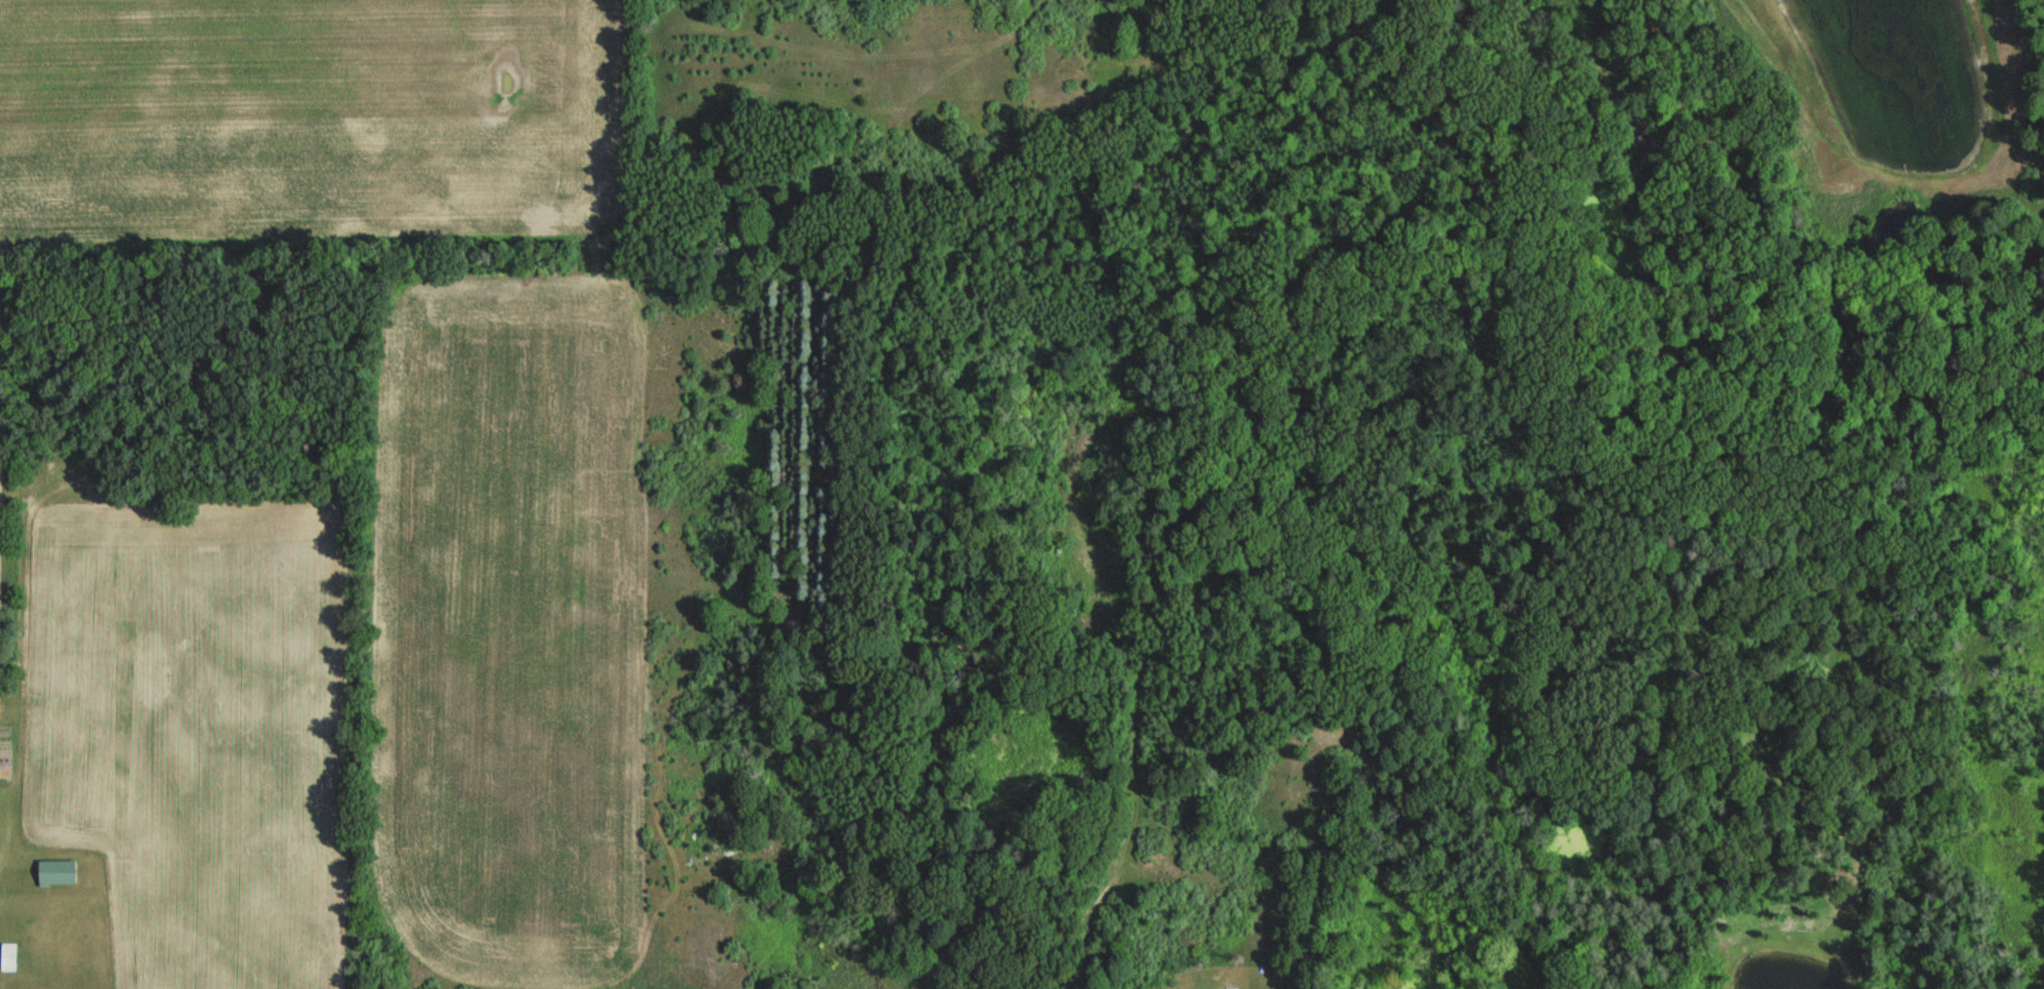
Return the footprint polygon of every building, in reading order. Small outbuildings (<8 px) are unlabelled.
[(36,862),(36,887),(75,887),(75,862),(36,862)] [(15,972),(15,945),(0,945),(0,972),(15,972)]
